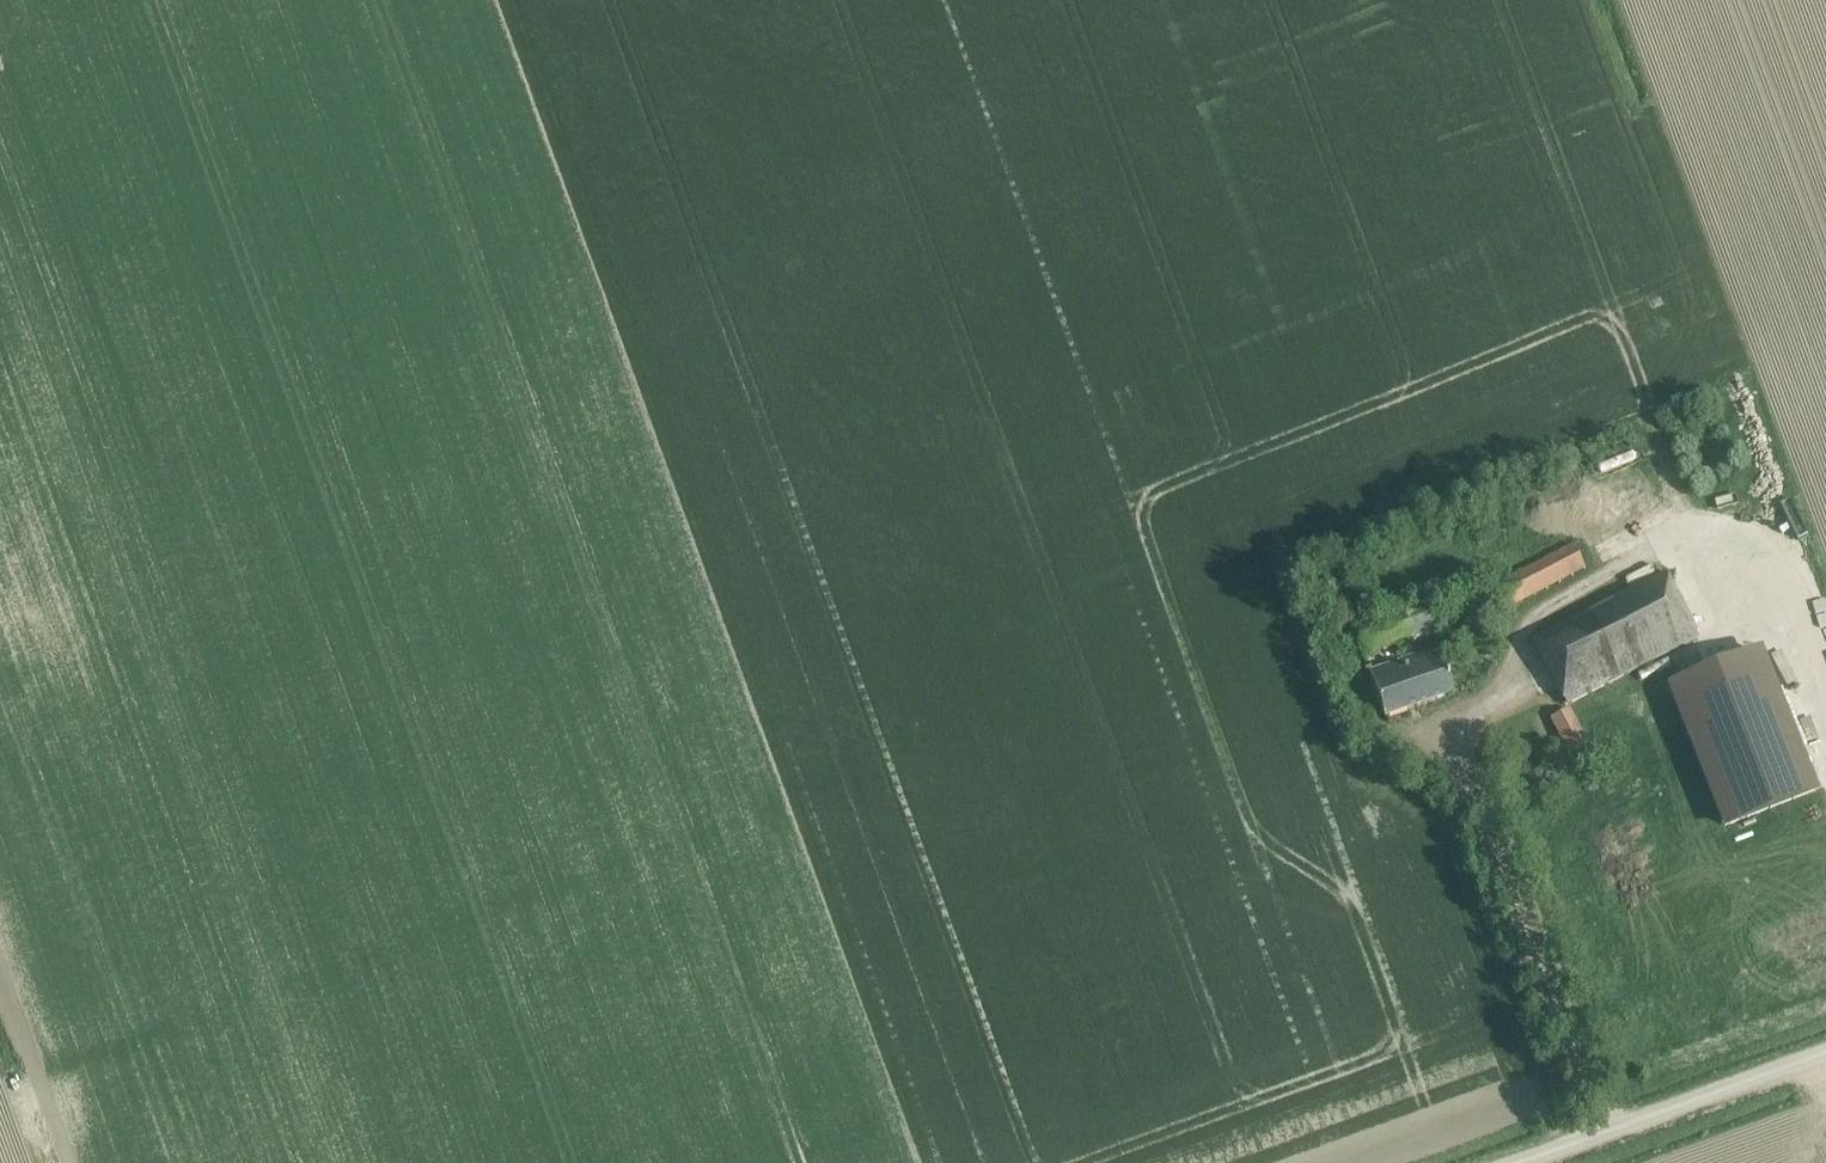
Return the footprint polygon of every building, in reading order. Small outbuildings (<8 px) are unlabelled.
[(1491,617),(1584,570),(1573,547),(1479,594),(1491,617)] [(1564,706),(1697,639),(1665,574),(1531,641),(1564,706)] [(1364,657),(1395,646),(1433,634),(1424,609),(1356,632),(1364,657)] [(1438,649),(1401,662),(1373,672),(1371,667),(1365,669),(1367,674),(1370,673),(1385,717),(1453,694),(1438,649)] [(1670,689),(1726,829),(1813,794),(1759,654),(1670,689)] [(1567,753),(1587,743),(1569,709),(1549,719),(1567,753)]
